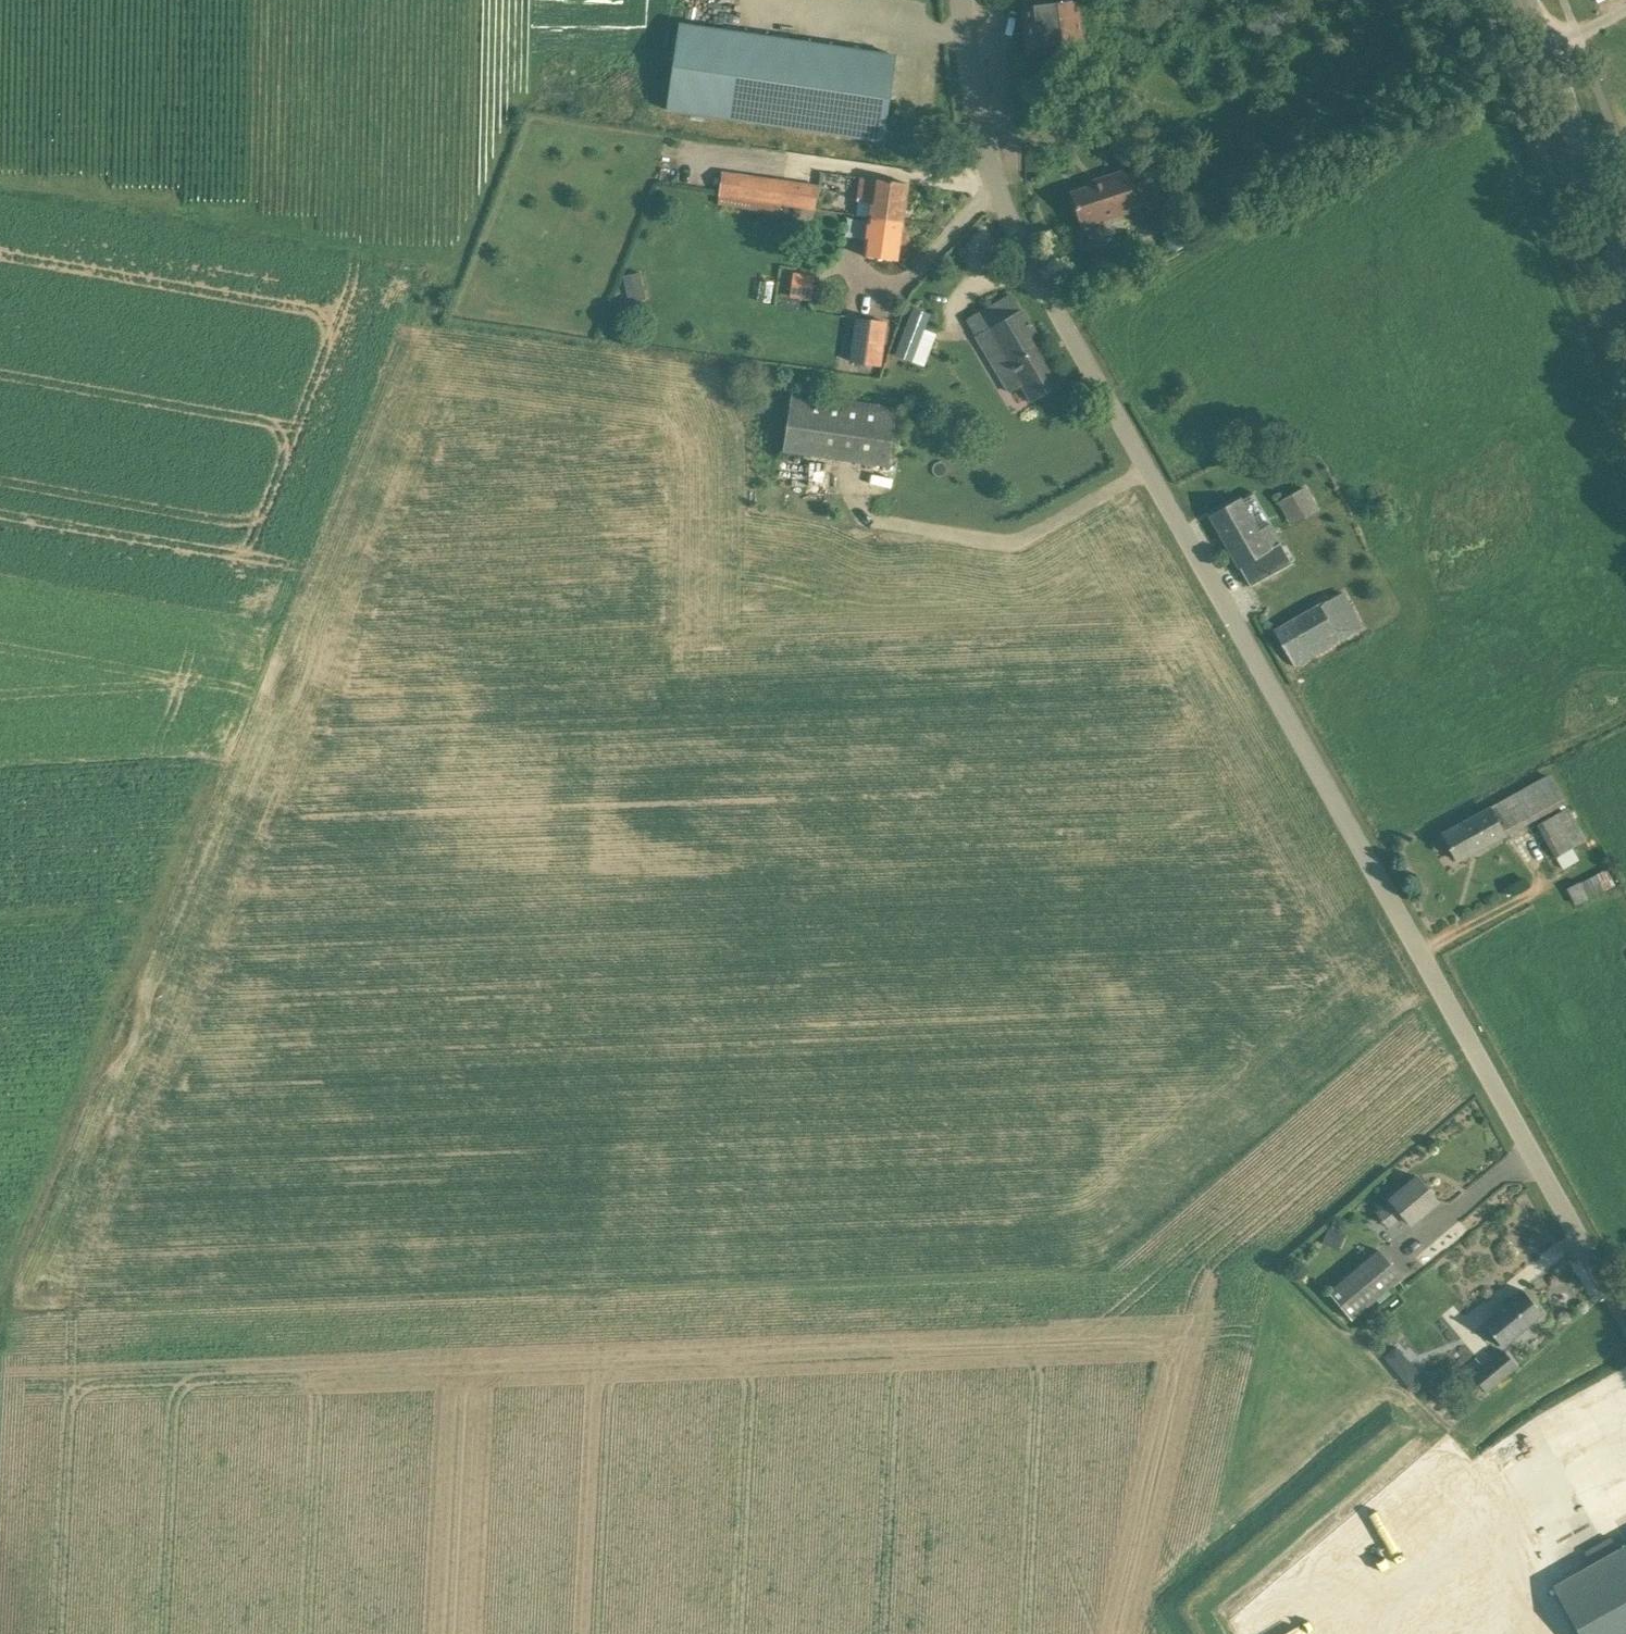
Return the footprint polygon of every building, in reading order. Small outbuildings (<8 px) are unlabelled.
[(1058,76),(1087,68),(1079,0),(1021,0),(1028,55),(1060,52),(1061,58),(1055,59),(1058,76)] [(895,55),(681,23),(668,109),(883,141),(895,55)] [(723,171),(718,204),(779,212),(780,203),(816,208),(819,184),(723,171)] [(1100,183),(1072,192),(1083,226),(1136,208),(1124,171),(1099,179),(1100,183)] [(871,201),(869,214),(903,219),(909,181),(875,176),(875,179),(862,177),(859,199),(871,201)] [(903,219),(869,214),(863,255),(898,260),(903,219)] [(623,276),(629,302),(646,299),(641,272),(623,276)] [(814,275),(794,272),(790,296),(811,299),(814,275)] [(1011,294),(968,320),(1009,391),(1023,383),(1032,399),(1064,381),(1011,294)] [(914,308),(897,353),(913,360),(930,314),(914,308)] [(852,361),(884,367),(891,323),(859,317),(852,361)] [(783,450),(889,467),(899,408),(792,392),(783,450)] [(1305,486),(1278,502),(1287,517),(1314,501),(1305,486)] [(1210,515),(1250,585),(1291,562),(1270,524),(1258,530),(1240,498),(1210,515)] [(1275,631),(1295,665),(1363,627),(1344,592),(1275,631)] [(1462,823),(1443,833),(1457,860),(1467,855),(1476,849),(1502,835),(1503,836),(1564,804),(1547,774),(1487,807),(1488,809),(1462,823)] [(1556,814),(1537,824),(1555,857),(1556,856),(1572,848),(1574,846),(1556,814)] [(1566,885),(1572,901),(1614,885),(1608,869),(1566,885)] [(1379,1214),(1389,1226),(1404,1214),(1411,1222),(1438,1200),(1418,1176),(1392,1198),(1394,1201),(1379,1214)] [(1329,1227),(1322,1243),(1339,1250),(1346,1234),(1329,1227)] [(1331,1291),(1353,1318),(1376,1299),(1390,1287),(1404,1275),(1382,1249),(1331,1291)] [(1390,1287),(1376,1299),(1379,1303),(1393,1291),(1390,1287)] [(1484,1322),(1504,1345),(1543,1312),(1524,1289),(1484,1322)] [(1396,1345),(1383,1355),(1392,1367),(1406,1356),(1396,1345)] [(1503,1349),(1473,1374),(1487,1391),(1517,1365),(1503,1349)] [(1554,1585),(1581,1633),(1625,1633),(1625,1544),(1619,1548),(1613,1537),(1586,1552),(1593,1563),(1554,1585)]
